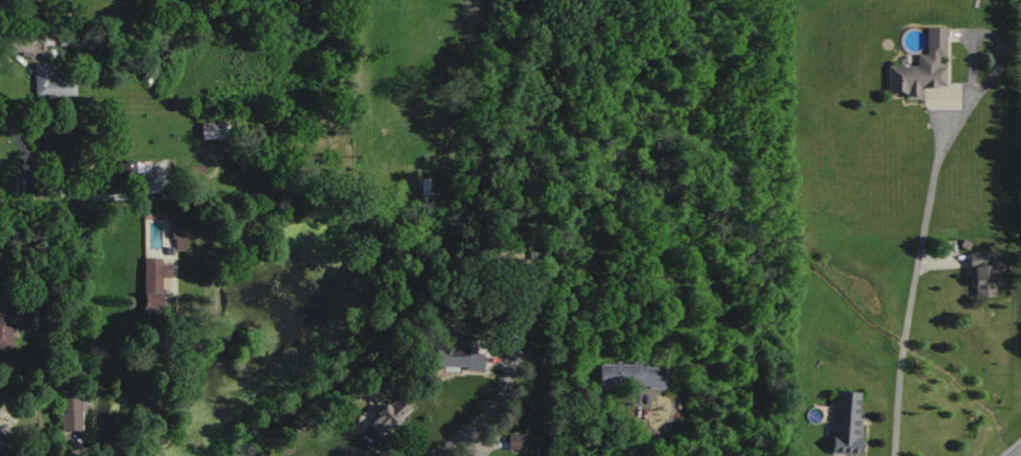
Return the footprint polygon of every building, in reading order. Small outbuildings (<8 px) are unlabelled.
[(943,26),(923,26),(923,54),(914,54),(914,65),(885,64),(885,94),(917,94),(917,85),(943,85),(944,60),(943,60),(943,26)] [(79,45),(79,29),(62,29),(62,45),(79,45)] [(37,96),(78,96),(78,74),(54,74),(53,63),(37,64),(37,96)] [(230,121),(205,121),(205,138),(230,138),(230,121)] [(61,125),(61,166),(81,166),(81,125),(61,125)] [(153,172),(153,162),(122,162),(122,184),(143,184),(143,172),(153,172)] [(175,218),(175,236),(215,236),(215,218),(175,218)] [(968,296),(993,295),(993,283),(1001,283),(1001,273),(993,273),(992,250),(967,251),(968,296)] [(148,288),(165,288),(165,259),(148,259),(148,288)] [(0,295),(0,349),(15,349),(15,327),(34,327),(34,308),(15,308),(15,295),(0,295)] [(487,368),(487,346),(439,346),(439,367),(487,368)] [(602,363),(602,386),(668,386),(668,366),(646,366),(646,363),(602,363)] [(836,453),(864,455),(867,391),(838,389),(836,453)] [(63,394),(65,430),(88,429),(86,393),(63,394)] [(371,424),(385,438),(416,407),(402,393),(371,424)] [(530,435),(512,435),(512,449),(530,449),(530,435)]
